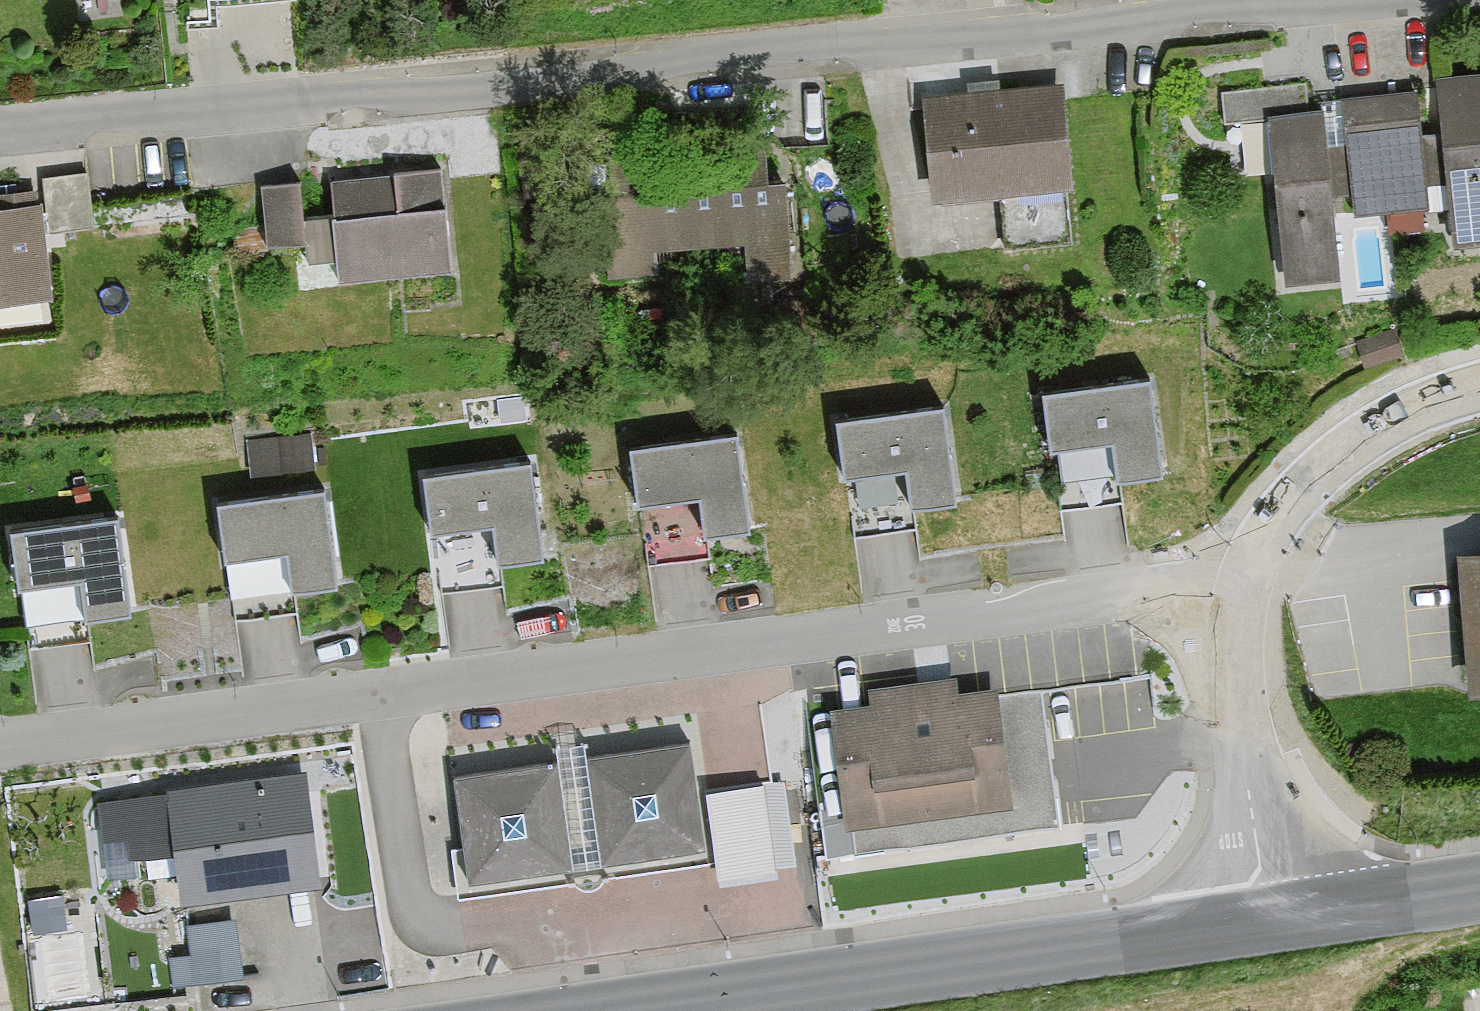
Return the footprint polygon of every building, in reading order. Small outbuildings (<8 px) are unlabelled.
[(1444,85),(1449,134),(1429,136),(1425,100),(1348,108),(1353,152),(1339,153),(1335,120),(1276,126),(1293,293),(1350,287),(1342,206),(1353,205),(1354,221),(1435,212),(1434,198),(1457,196),(1463,247),(1479,245),(1479,81),(1444,85)] [(1081,201),(1071,94),(928,107),(937,213),(1013,206),(1016,248),(1060,244),(1056,203),(1081,201)] [(795,287),(787,148),(606,158),(613,285),(662,282),(661,260),(748,255),(750,289),(795,287)] [(446,215),(444,176),(334,183),(336,223),(310,224),(308,189),(266,192),(269,252),(308,250),(309,270),(343,268),(344,288),(456,281),(452,215),(446,215)] [(91,181),(48,186),(55,238),(97,233),(91,181)] [(44,210),(0,216),(0,312),(57,304),(44,210)] [(1174,484),(1164,386),(1050,398),(1057,462),(1124,455),(1128,489),(1174,484)] [(969,514),(958,416),(845,428),(852,492),(919,485),(922,519),(969,514)] [(761,538),(750,440),(637,452),(644,516),(710,509),(714,543),(761,538)] [(552,564),(541,465),(428,478),(435,542),(501,534),(505,569),(552,564)] [(347,594),(336,495),(223,508),(230,572),(297,565),(301,599),(347,594)] [(142,622),(131,523),(18,535),(25,599),(91,592),(95,627),(142,622)] [(1458,562),(1470,703),(1479,702),(1479,560),(1458,562)] [(1024,818),(1007,696),(966,702),(964,683),(874,696),(876,711),(832,717),(849,842),(1024,818)] [(711,857),(695,748),(596,763),(594,749),(545,756),(547,772),(459,786),(475,891),(711,857)] [(134,864),(186,884),(189,910),(327,894),(314,783),(172,799),(173,806),(102,814),(105,845),(132,842),(134,864)] [(176,915),(184,975),(248,966),(240,907),(176,915)] [(62,908),(34,910),(36,940),(64,937),(62,908)]
